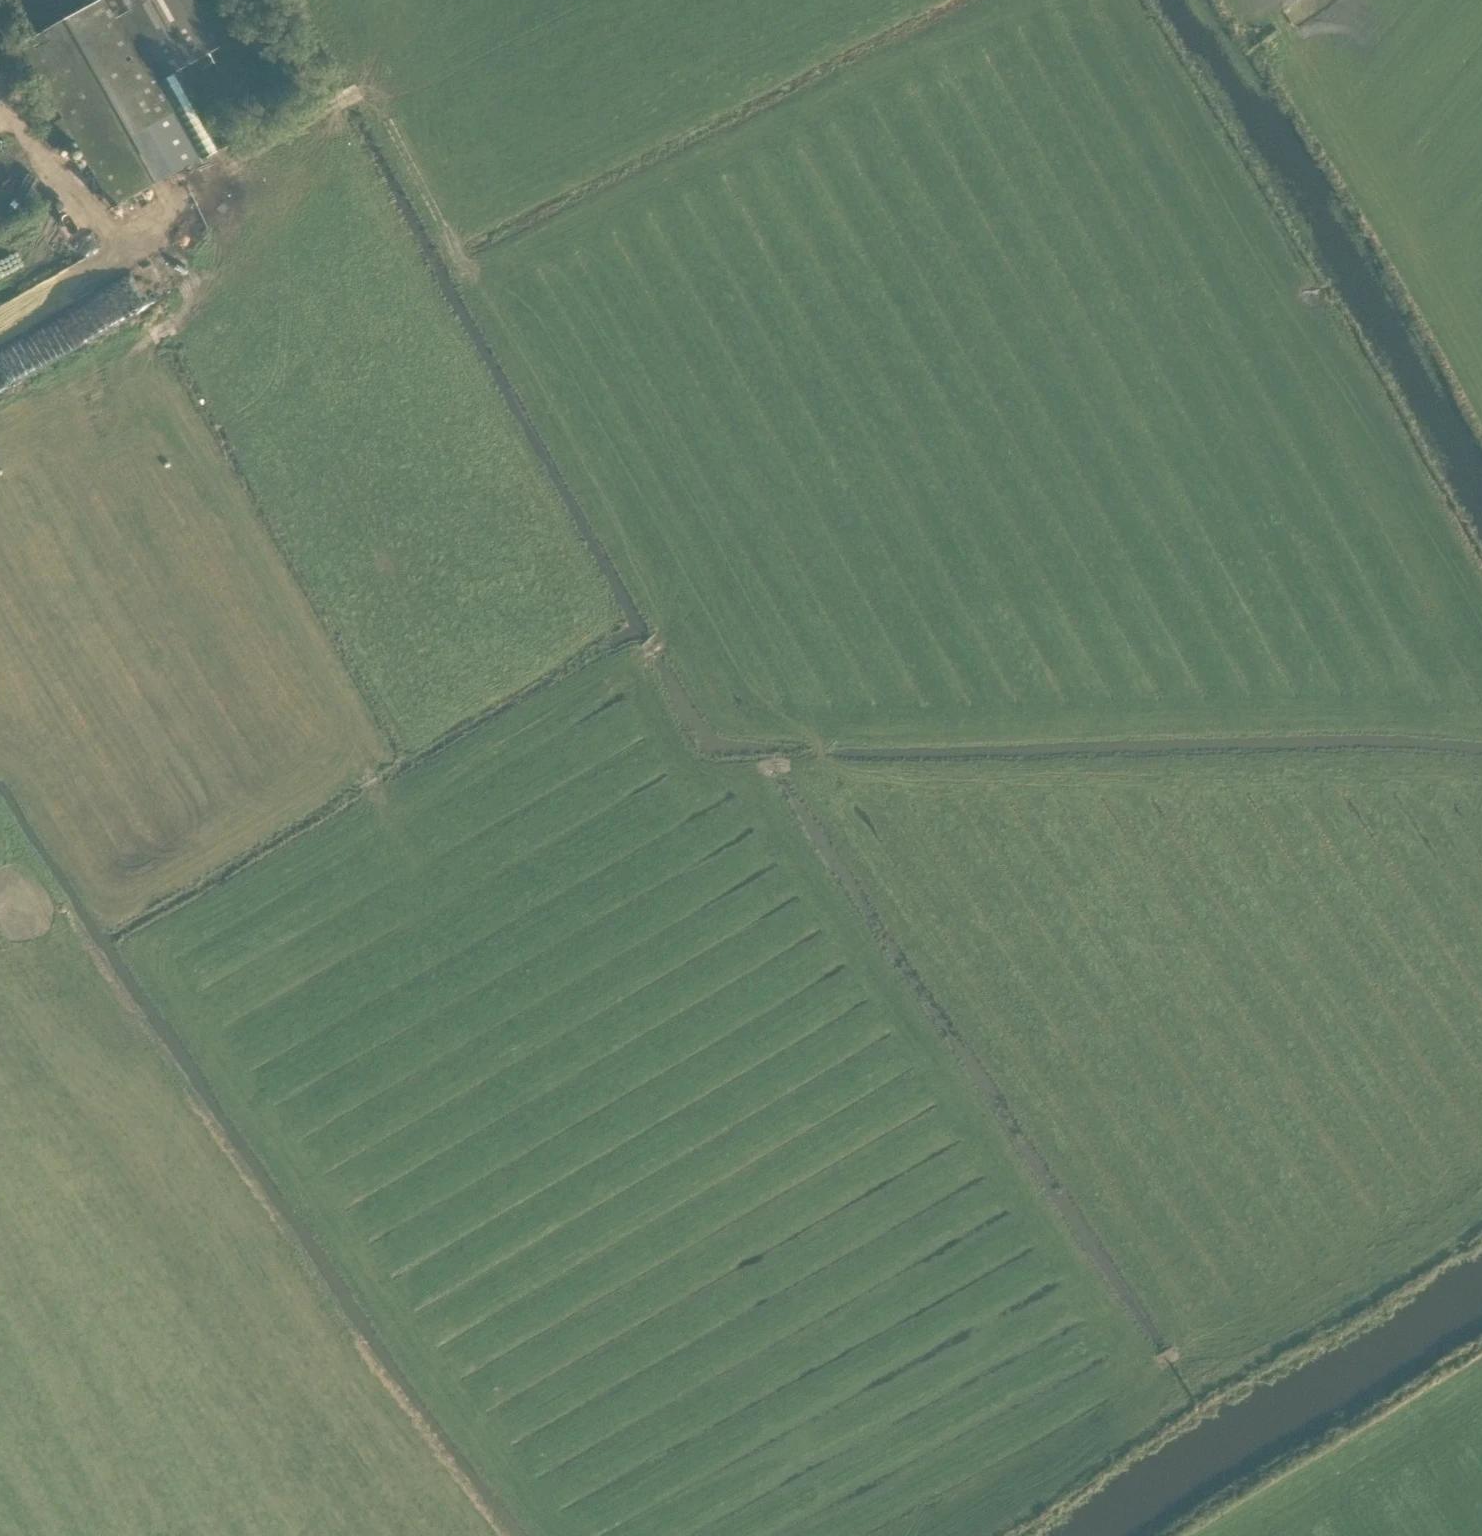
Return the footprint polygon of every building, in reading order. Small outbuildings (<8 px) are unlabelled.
[(179,0),(103,0),(21,46),(113,208),(199,160),(154,78),(163,73),(167,80),(210,56),(179,0)] [(0,311),(0,331),(1,333),(9,329),(10,332),(20,327),(17,322),(35,313),(29,302),(31,301),(28,296),(0,311)]
